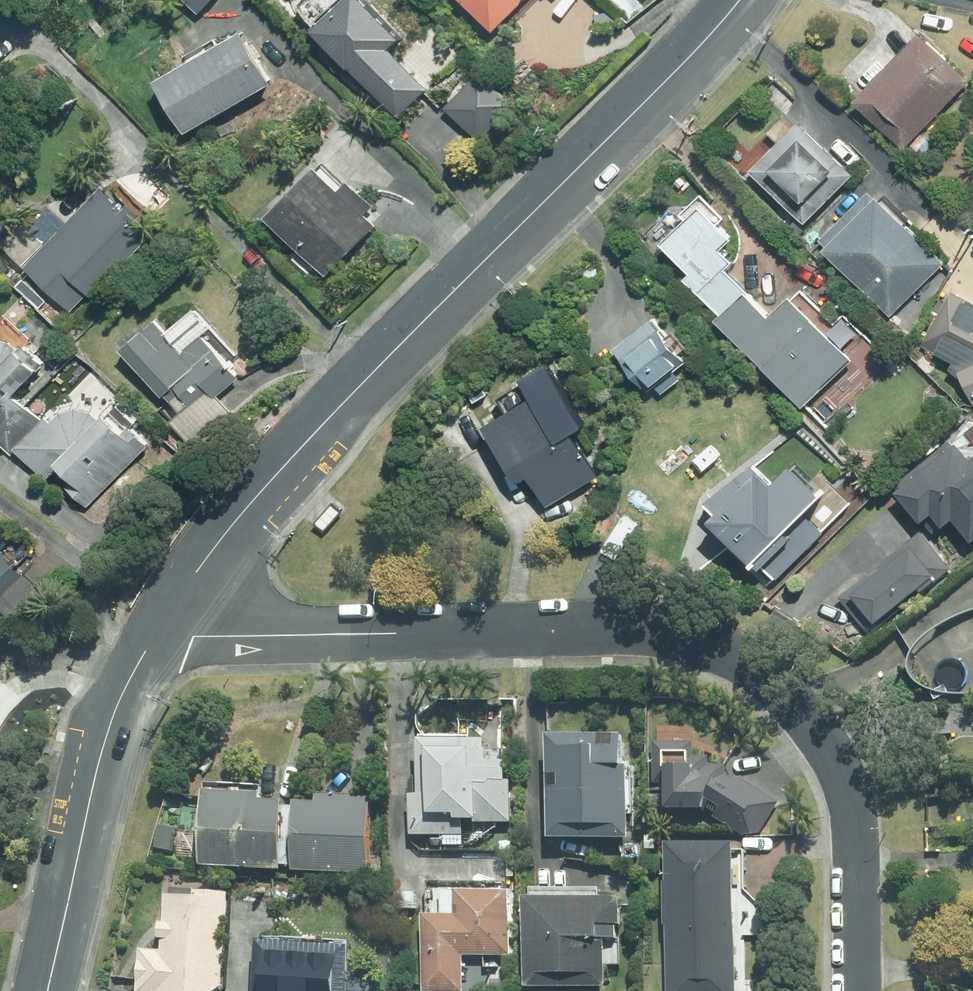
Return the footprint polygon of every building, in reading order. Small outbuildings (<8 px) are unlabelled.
[(199,12),(211,0),(187,0),(199,12)] [(399,115),(431,88),(394,47),(405,36),(373,0),(348,0),(319,27),(352,64),(354,64),(399,115)] [(525,0),(466,0),(495,29),(525,0)] [(188,132),(274,82),(244,29),(158,79),(188,132)] [(905,146),(972,78),(923,30),(856,98),(905,146)] [(485,70),(448,105),(480,138),(517,102),(485,70)] [(167,143),(181,135),(169,114),(155,122),(167,143)] [(808,221),(857,172),(804,119),(755,168),(808,221)] [(326,275),(378,224),(318,164),(267,215),(326,275)] [(154,235),(103,185),(25,265),(66,305),(85,287),(95,296),(154,235)] [(828,248),(892,315),(947,262),(883,194),(878,199),(871,192),(822,239),(829,246),(828,248)] [(724,314),(751,291),(729,266),(737,259),(726,246),(738,236),(709,203),(668,240),(696,270),(689,277),(724,314)] [(751,291),(724,314),(806,404),(857,358),(799,294),(779,313),(754,287),(751,291)] [(955,289),(925,346),(955,362),(952,367),(965,378),(972,396),(972,299),(955,289)] [(125,346),(165,395),(168,392),(184,410),(212,387),(218,395),(241,375),(206,332),(216,324),(199,305),(171,330),(160,317),(125,346)] [(672,336),(656,316),(618,347),(653,389),(690,359),(683,350),(691,343),(680,329),(672,336)] [(45,420),(17,392),(47,362),(26,340),(20,348),(12,340),(0,336),(0,440),(12,452),(17,448),(45,420)] [(497,416),(549,504),(602,473),(550,385),(497,416)] [(90,505),(152,443),(116,407),(110,413),(108,411),(101,419),(92,410),(78,406),(62,410),(52,420),(49,416),(45,420),(17,448),(48,480),(63,464),(76,477),(68,484),(90,505)] [(965,438),(958,444),(954,439),(898,483),(937,531),(948,522),(950,524),(960,516),(972,532),(972,448),(965,438)] [(724,521),(763,561),(777,547),(784,555),(820,520),(778,478),(764,492),(726,454),(677,502),(710,535),(724,521)] [(3,548),(17,535),(1,518),(0,519),(0,607),(19,626),(50,596),(3,548)] [(872,632),(956,566),(926,528),(842,595),(872,632)] [(555,729),(554,833),(633,834),(634,760),(629,760),(629,729),(555,729)] [(423,734),(423,790),(414,790),(414,833),(466,833),(466,814),(477,815),(477,820),(513,820),(513,777),(509,777),(509,759),(504,760),(504,746),(491,746),(490,733),(423,734)] [(695,752),(695,739),(655,739),(656,780),(670,780),(670,805),(704,804),(745,832),(760,830),(781,799),(743,773),(740,777),(729,770),(729,760),(711,760),(711,752),(695,752)] [(205,859),(284,864),(289,793),(265,791),(266,788),(210,783),(205,859)] [(296,864),(373,868),(377,791),(323,788),(323,795),(300,794),(296,864)] [(157,845),(175,848),(179,825),(160,823),(157,845)] [(662,846),(661,832),(647,832),(648,846),(662,846)] [(673,836),(673,990),(741,990),(741,836),(673,836)] [(466,952),(512,952),(512,886),(457,885),(457,911),(426,911),(426,990),(466,990),(466,952)] [(221,984),(229,891),(196,888),(196,894),(166,891),(161,947),(141,945),(137,990),(212,990),(221,984)] [(531,984),(610,983),(610,919),(626,919),(626,890),(530,890),(531,984)] [(353,942),(261,935),(257,990),(350,990),(353,942)]
